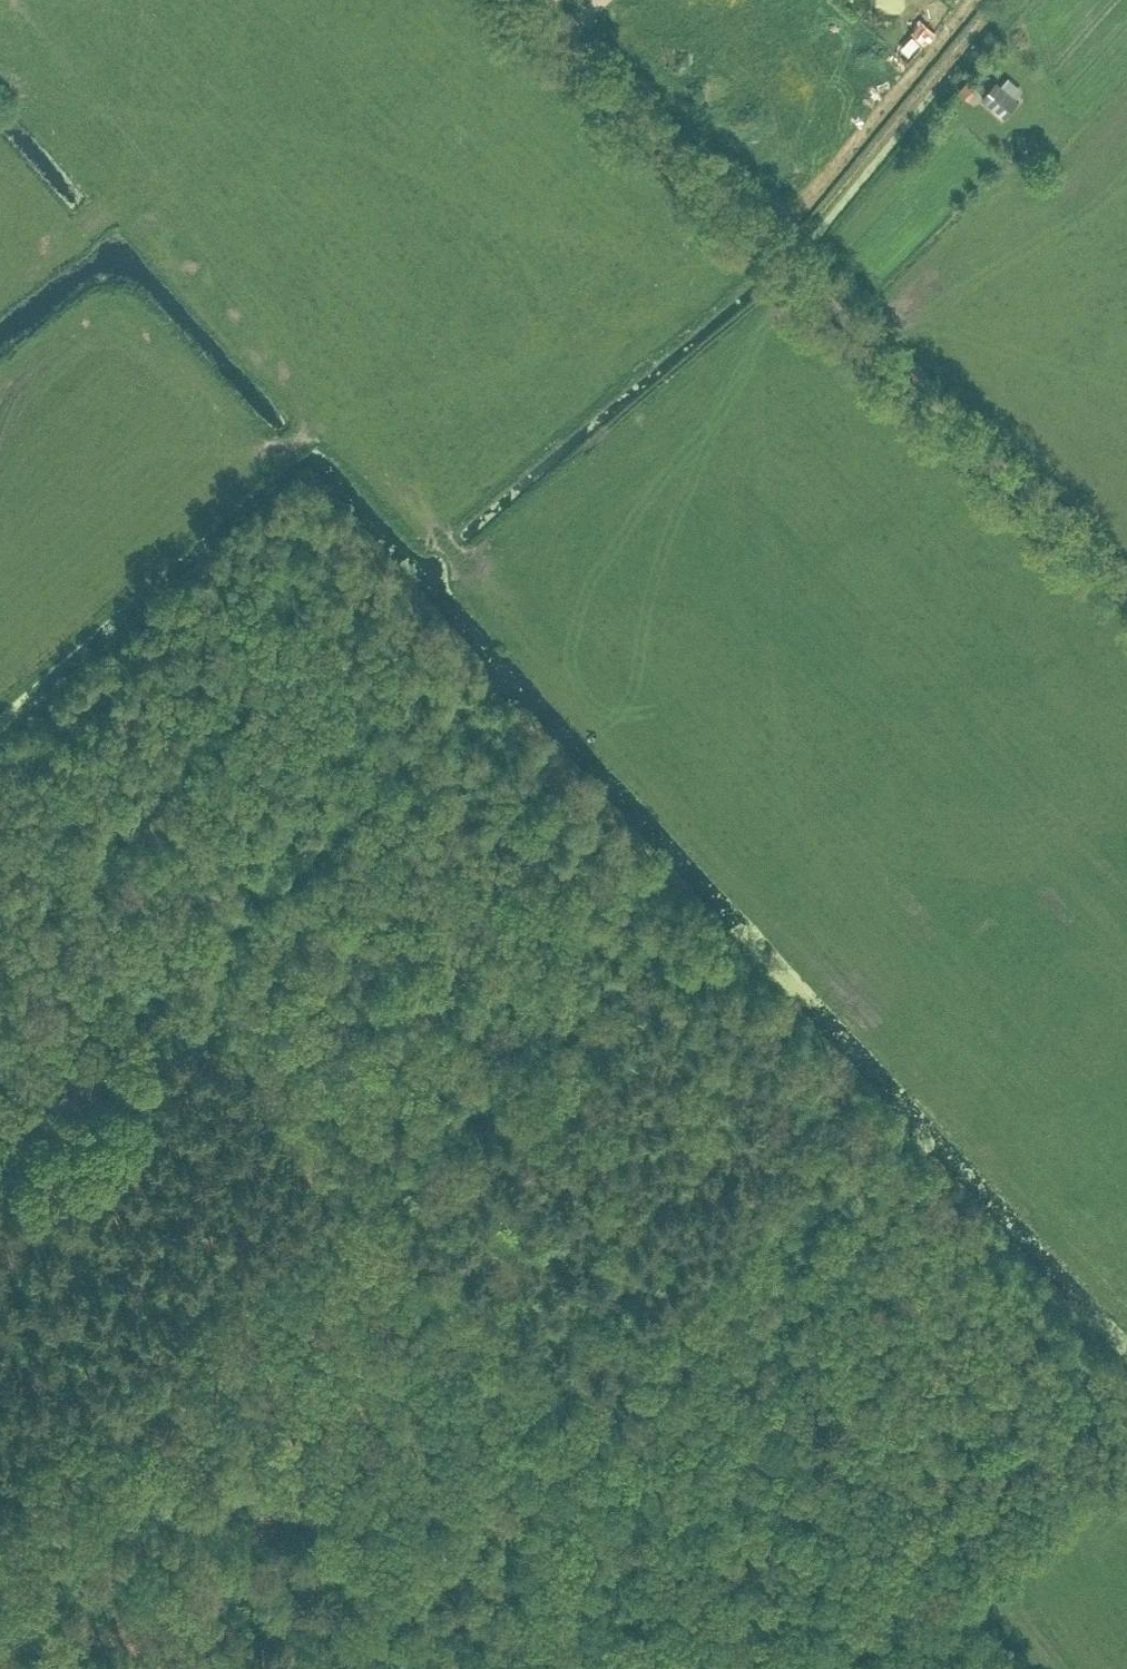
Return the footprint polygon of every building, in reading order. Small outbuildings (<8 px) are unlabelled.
[(969,77),(958,90),(969,98),(979,85),(969,77)] [(996,82),(982,98),(993,108),(995,105),(1006,114),(1022,95),(1003,79),(998,84),(996,82)]
